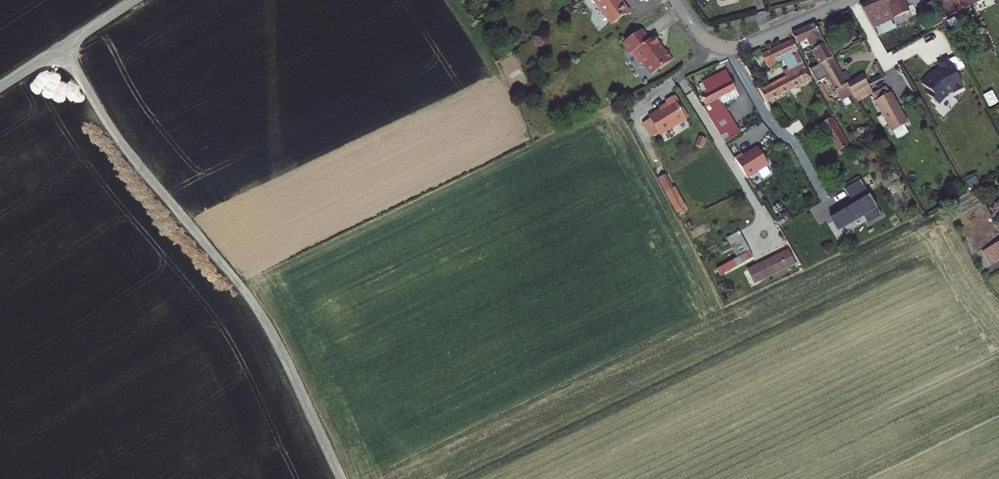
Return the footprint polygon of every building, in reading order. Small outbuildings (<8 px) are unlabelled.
[(610,23),(628,10),(620,0),(619,1),(618,0),(594,0),(610,23)] [(896,14),(895,12),(901,9),(897,0),(866,0),(862,2),(876,26),(879,33),(895,26),(891,17),(896,15),(896,14)] [(952,12),(973,1),(973,0),(945,0),(952,12)] [(823,61),(835,54),(817,21),(803,28),(794,32),(799,40),(805,37),(809,45),(813,43),(823,61)] [(654,35),(646,24),(627,37),(634,48),(637,47),(645,58),(647,56),(655,69),(677,54),(670,45),(669,46),(662,36),(659,31),(654,35)] [(784,41),(763,52),(767,61),(790,51),(791,54),(797,64),(779,73),(782,78),(769,85),(762,89),(768,100),(814,77),(794,36),(784,41)] [(790,51),(767,61),(769,65),(791,54),(790,51)] [(844,71),(835,54),(823,61),(813,67),(821,80),(826,77),(831,75),(843,99),(855,92),(854,90),(849,81),(852,80),(847,70),(844,71)] [(740,89),(731,71),(726,74),(711,81),(715,87),(702,93),(707,102),(705,103),(721,131),(737,121),(726,103),(723,97),(740,89)] [(854,90),(855,92),(860,101),(875,92),(870,83),(864,72),(858,76),(852,80),(849,81),(854,90)] [(876,91),(879,98),(893,91),(889,84),(886,86),(876,91)] [(743,95),(740,89),(723,97),(726,103),(743,95)] [(895,129),(911,121),(894,90),(893,91),(879,98),(878,99),(886,113),(892,123),(895,129)] [(989,109),(997,104),(991,93),(983,98),(989,109)] [(662,133),(689,117),(675,95),(671,97),(668,99),(670,103),(651,114),(653,117),(645,122),(652,134),(660,129),(662,133)] [(885,126),(892,123),(886,113),(880,116),(885,126)] [(829,119),(824,122),(842,154),(849,150),(846,146),(850,144),(838,123),(840,123),(836,116),(829,119)] [(672,204),(680,201),(673,187),(665,191),(672,204)] [(682,208),(683,208),(680,201),(672,204),(676,211),(679,210),(681,213),(684,211),(682,208)] [(743,251),(749,248),(739,229),(734,232),(727,236),(737,254),(743,251)] [(982,250),(990,264),(998,259),(998,240),(982,250)] [(717,267),(719,272),(753,254),(749,248),(743,251),(737,254),(738,255),(717,267)] [(743,270),(750,283),(791,263),(784,249),(743,270)]
